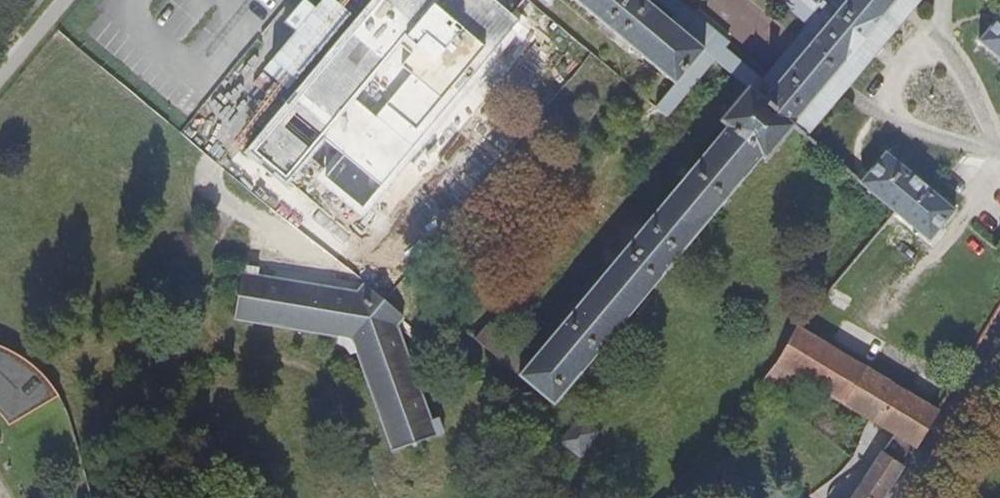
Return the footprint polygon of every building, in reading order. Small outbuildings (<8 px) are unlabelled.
[(364,216),(451,107),(504,141),(394,275),(380,263),(379,264),(354,293),(254,276),(255,271),(255,269),(249,268),(240,267),(232,320),(337,337),(336,343),(339,345),(341,346),(343,348),(346,351),(348,353),(353,352),(390,453),(427,438),(441,434),(436,420),(430,422),(395,327),(418,299),(420,297),(406,284),(515,151),(615,237),(609,244),(619,252),(528,360),(484,324),(472,340),(551,406),(667,267),(759,157),(763,159),(791,125),(803,134),(916,0),(774,0),(805,24),(759,79),(721,47),(724,42),(674,0),(570,0),(672,84),(580,192),(453,83),(522,0),(510,0),(504,8),(494,0),(375,0),(359,20),(248,153),(283,182),(296,166),(364,216)] [(976,42),(999,62),(999,13),(976,42)] [(952,211),(882,153),(857,183),(892,212),(887,218),(892,222),(896,216),(927,241),(952,211)] [(795,327),(773,362),(828,395),(825,400),(838,408),(840,403),(862,368),(795,327)] [(2,419),(4,423),(5,424),(54,393),(43,376),(30,364),(13,352),(5,347),(0,345),(0,417),(2,419)] [(773,362),(762,380),(789,399),(803,380),(773,362)] [(862,368),(840,403),(913,447),(935,412),(862,368)] [(873,463),(850,497),(880,497),(893,478),(901,466),(880,452),(873,463)]
